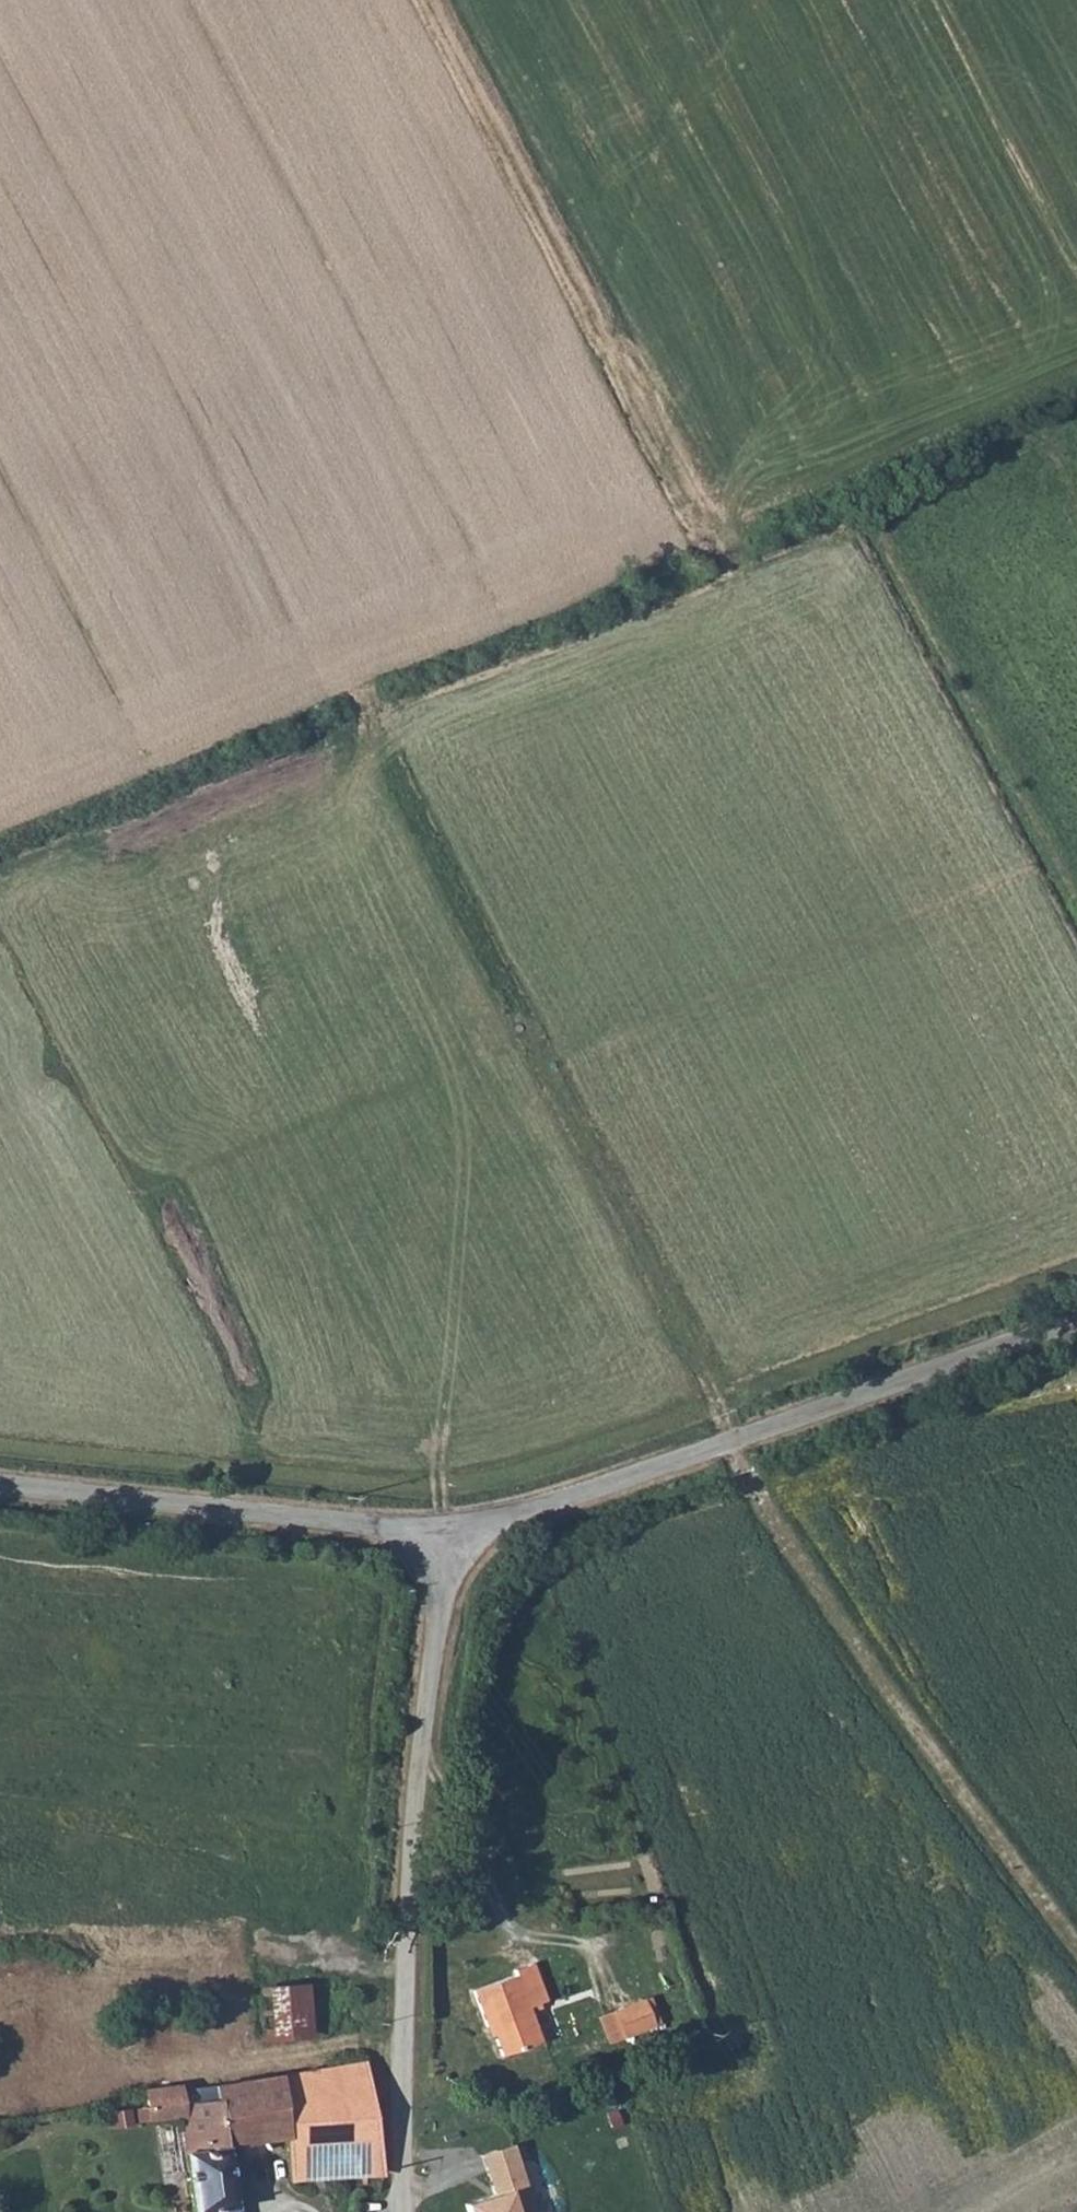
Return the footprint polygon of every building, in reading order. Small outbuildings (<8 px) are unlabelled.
[(524,1969),(478,1986),(495,2032),(500,2030),(507,2050),(546,2035),(531,1997),(550,1990),(537,1957),(523,1963),(524,1969)] [(263,1981),(264,2036),(313,2035),(312,1980),(263,1981)] [(653,1993),(599,2011),(610,2041),(663,2023),(653,1993)] [(368,2054),(219,2079),(221,2088),(212,2093),(189,2099),(186,2091),(185,2085),(183,2079),(146,2083),(152,2121),(178,2119),(195,2211),(242,2211),(234,2141),(286,2128),(292,2178),(387,2173),(382,2103),(368,2054)] [(515,2140),(482,2150),(495,2192),(467,2200),(470,2211),(537,2211),(515,2140)]
